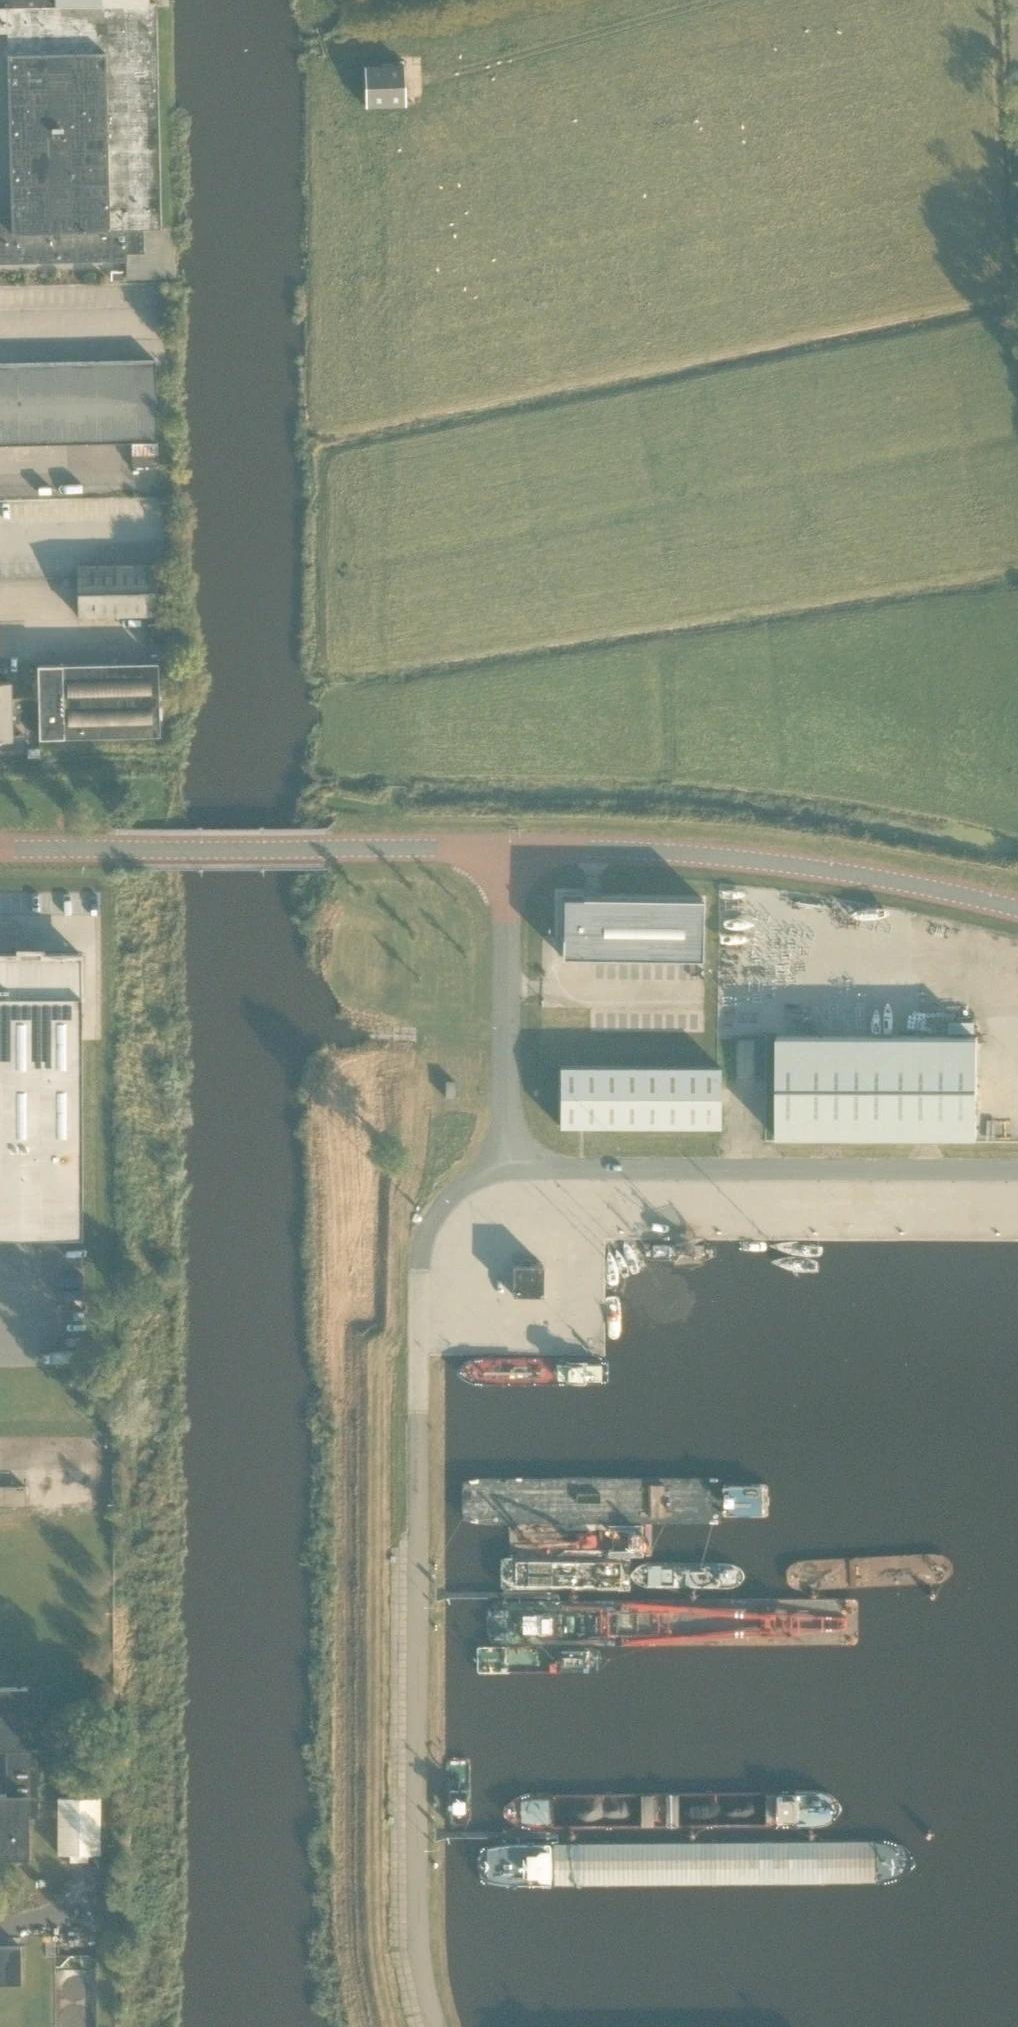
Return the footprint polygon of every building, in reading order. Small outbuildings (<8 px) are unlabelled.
[(126,258),(127,279),(166,278),(165,227),(162,227),(157,2),(149,2),(149,0),(0,0),(0,30),(9,30),(9,53),(12,215),(0,215),(0,261),(126,258)] [(403,64),(364,65),(365,106),(405,105),(403,64)] [(157,442),(159,441),(158,360),(0,363),(0,445),(132,442),(132,465),(157,464),(157,442)] [(78,566),(80,616),(158,614),(156,564),(78,566)] [(40,736),(159,734),(158,662),(38,665),(39,697),(39,709),(40,736)] [(11,698),(10,681),(0,681),(0,710),(20,709),(39,709),(39,697),(11,698)] [(11,721),(21,720),(20,709),(0,710),(0,749),(23,748),(23,734),(12,734),(11,721)] [(703,898),(562,896),(561,956),(702,958),(703,898)] [(81,1203),(80,953),(40,953),(40,948),(19,949),(19,953),(0,953),(0,1203),(81,1203)] [(976,1037),(778,1037),(777,1136),(976,1136),(976,1037)] [(560,1126),(720,1126),(720,1066),(560,1065),(560,1126)] [(446,1081),(446,1097),(456,1097),(456,1081),(446,1081)] [(538,1265),(509,1264),(508,1294),(538,1295),(538,1265)] [(26,1505),(26,1485),(0,1485),(0,1505),(26,1505)] [(0,1683),(0,1747),(5,1747),(5,1791),(0,1790),(0,1855),(27,1855),(28,1814),(36,1814),(36,1747),(27,1747),(27,1683),(0,1683)] [(70,1852),(70,1859),(88,1858),(88,1852),(100,1852),(100,1795),(57,1796),(57,1852),(70,1852)] [(20,1983),(20,1946),(0,1946),(0,1983),(20,1983)]
